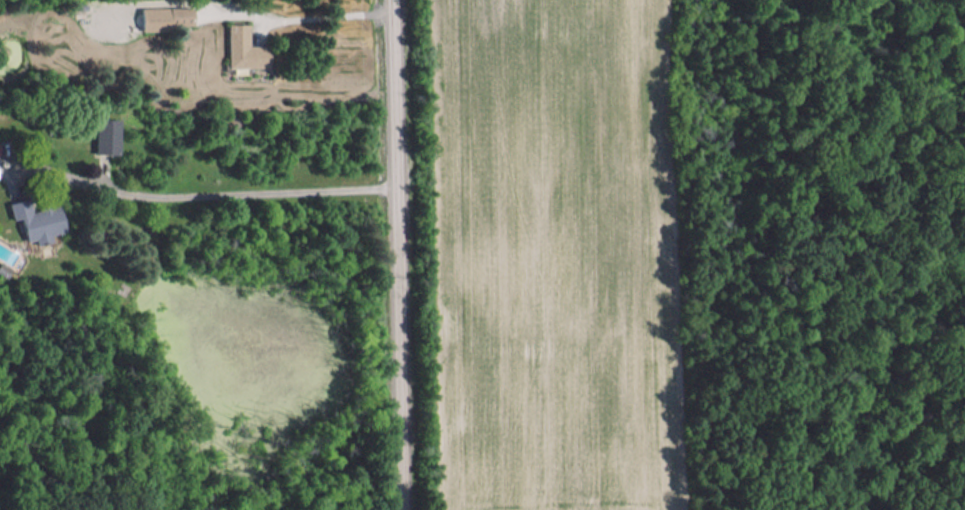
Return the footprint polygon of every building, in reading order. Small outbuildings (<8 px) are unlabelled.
[(170,8),(170,26),(194,26),(194,8),(170,8)] [(249,24),(230,24),(230,68),(271,68),(271,45),(249,45),(249,24)] [(96,154),(120,154),(120,119),(96,119),(96,154)] [(61,204),(32,210),(30,198),(10,202),(13,220),(23,218),(28,243),(53,238),(52,235),(66,232),(61,204)]
